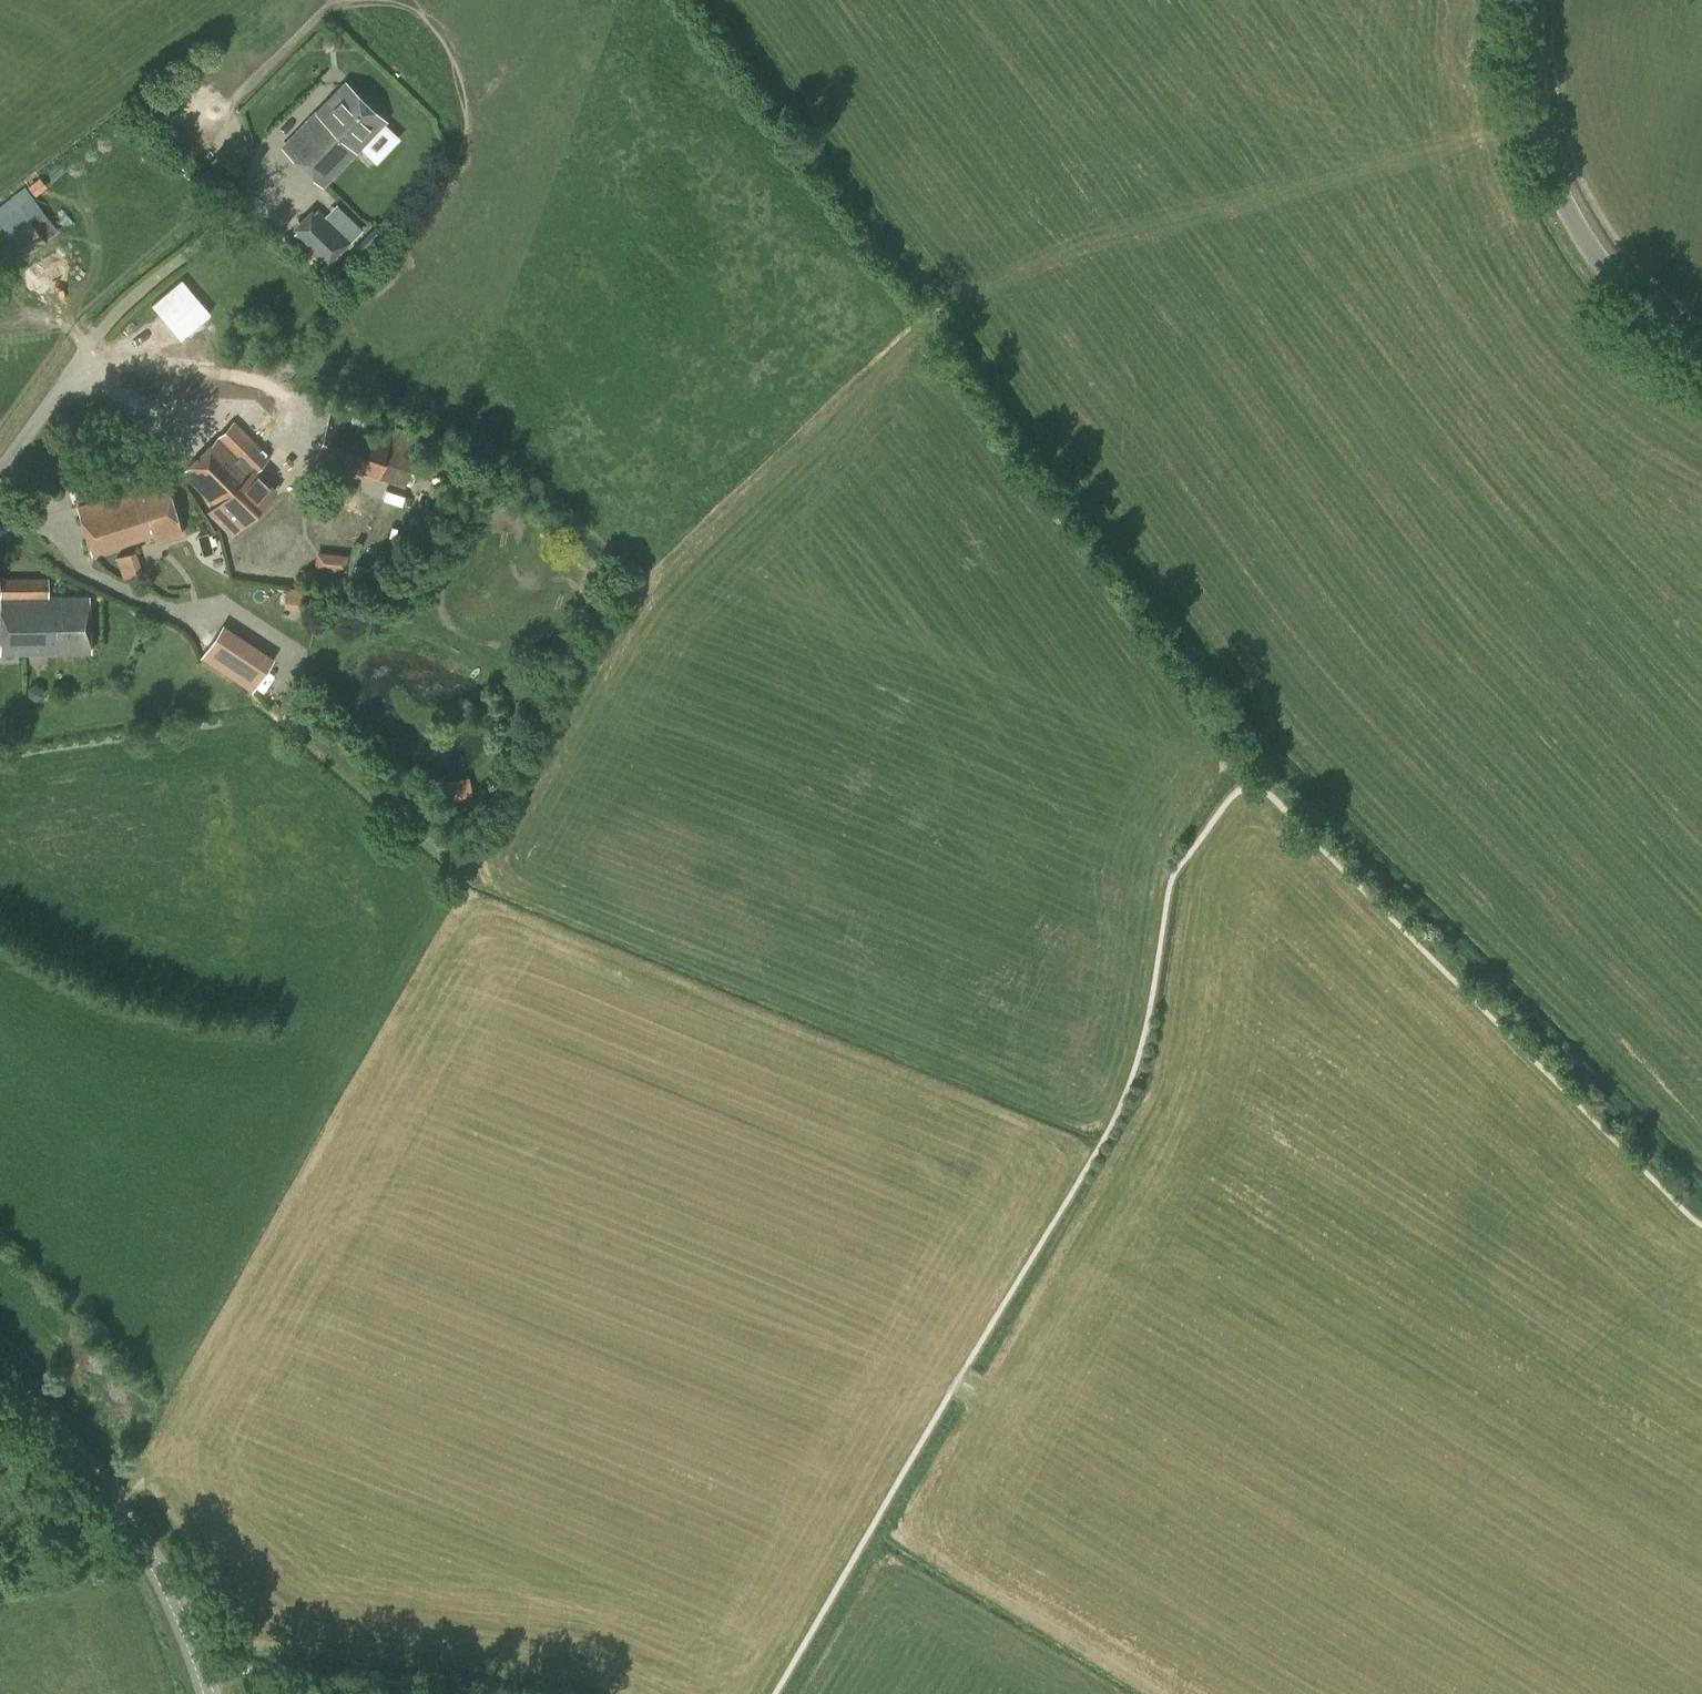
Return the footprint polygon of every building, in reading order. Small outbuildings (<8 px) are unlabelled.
[(322,184),(384,119),(346,82),(284,147),(322,184)] [(58,230),(30,193),(0,214),(0,224),(8,236),(10,235),(25,256),(45,241),(45,240),(58,230)] [(327,264),(349,241),(317,211),(295,233),(327,264)] [(210,312),(181,279),(151,304),(164,319),(180,338),(210,312)] [(394,424),(391,433),(330,411),(314,456),(376,478),(377,475),(404,485),(422,434),(394,424)] [(232,531),(273,490),(254,471),(270,456),(234,420),(182,471),(214,503),(209,508),(232,531)] [(156,541),(182,534),(164,476),(130,486),(130,489),(77,506),(92,554),(154,535),(156,541)] [(134,550),(117,556),(124,577),(141,571),(134,550)] [(48,577),(0,576),(0,583),(0,601),(1,653),(89,651),(88,595),(48,596),(48,577)] [(252,690),(274,657),(223,623),(201,656),(252,690)]
